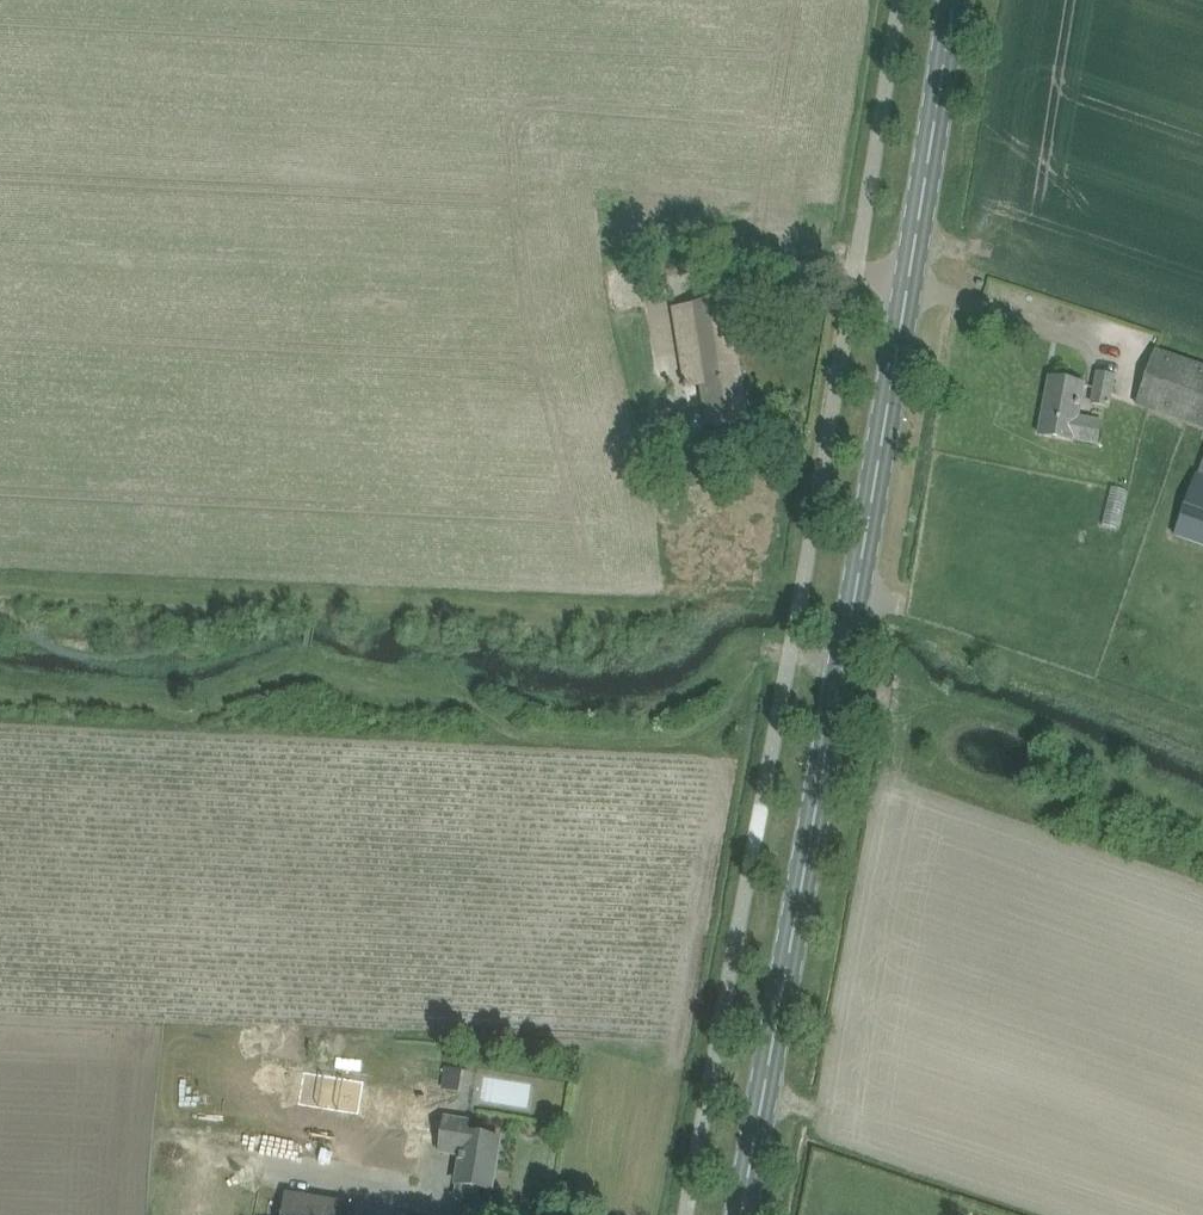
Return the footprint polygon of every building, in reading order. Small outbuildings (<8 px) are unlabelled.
[(730,300),(709,303),(676,309),(688,388),(702,386),(709,427),(749,421),(730,300)] [(1137,406),(1202,429),(1202,367),(1157,350),(1156,351),(1138,405),(1137,406)] [(1092,404),(1109,407),(1114,376),(1098,373),(1092,404)] [(1084,385),(1074,382),(1051,378),(1039,435),(1073,442),(1073,440),(1096,445),(1101,422),(1078,417),(1084,385)] [(1197,476),(1195,475),(1174,535),(1202,545),(1202,459),(1197,476)] [(439,1153),(461,1157),(455,1196),(477,1200),(480,1188),(491,1190),(499,1139),(466,1134),(468,1121),(445,1117),(439,1153)] [(283,1214),(348,1214),(350,1204),(286,1193),(283,1214)]
